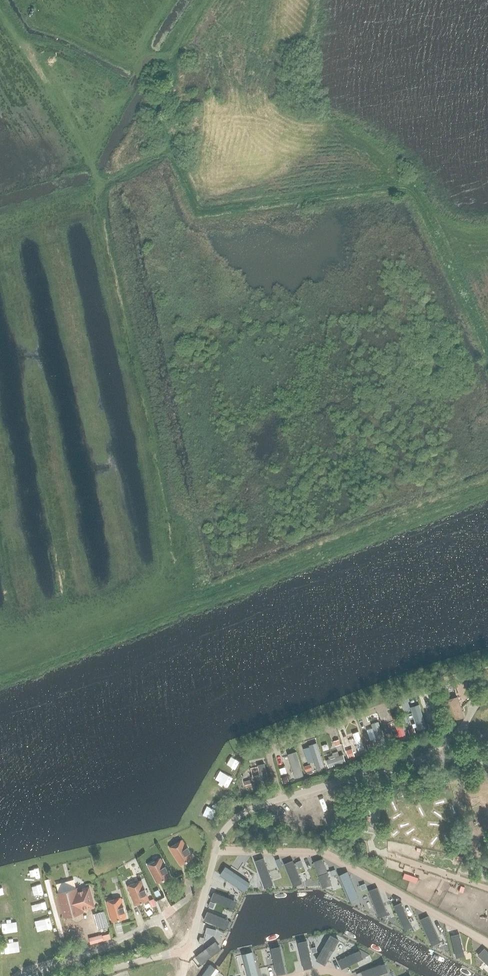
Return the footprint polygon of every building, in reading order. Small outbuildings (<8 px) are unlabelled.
[(448,721),(464,717),(458,696),(442,700),(448,721)] [(381,720),(373,723),(374,727),(368,729),(371,739),(380,737),(381,743),(386,742),(381,720)] [(393,736),(387,738),(389,744),(395,742),(393,736)] [(373,742),(367,744),(369,751),(375,749),(373,742)] [(312,745),(317,768),(325,766),(320,743),(312,745)] [(352,748),(346,750),(348,758),(354,756),(352,748)] [(297,778),(306,775),(299,750),(289,753),(297,778)] [(345,754),(326,760),(329,768),(347,761),(345,754)] [(261,783),(268,781),(264,763),(257,765),(260,775),(251,777),(253,784),(261,782),(261,783)] [(251,780),(244,782),(245,788),(252,786),(251,780)] [(370,817),(364,815),(361,829),(368,831),(370,817)] [(170,847),(177,858),(178,857),(182,864),(193,857),(190,852),(190,851),(187,847),(182,839),(170,847)] [(156,875),(159,882),(170,876),(167,871),(168,871),(165,866),(161,858),(148,865),(154,876),(156,875)] [(406,872),(404,877),(418,883),(420,877),(406,872)] [(127,886),(132,898),(134,897),(137,904),(149,899),(146,894),(147,894),(145,889),(144,889),(141,880),(127,886)] [(78,890),(77,888),(58,893),(64,917),(83,911),(83,909),(94,906),(89,887),(78,890)] [(112,913),(114,921),(126,917),(125,911),(124,906),(123,906),(121,897),(107,901),(110,914),(112,913)] [(37,911),(48,911),(48,900),(36,900),(37,911)] [(40,919),(43,931),(54,928),(51,916),(40,919)] [(4,937),(16,934),(12,919),(0,922),(0,929),(2,929),(4,937)] [(49,951),(59,948),(56,936),(46,939),(49,951)] [(15,941),(5,942),(6,956),(16,955),(15,941)]
